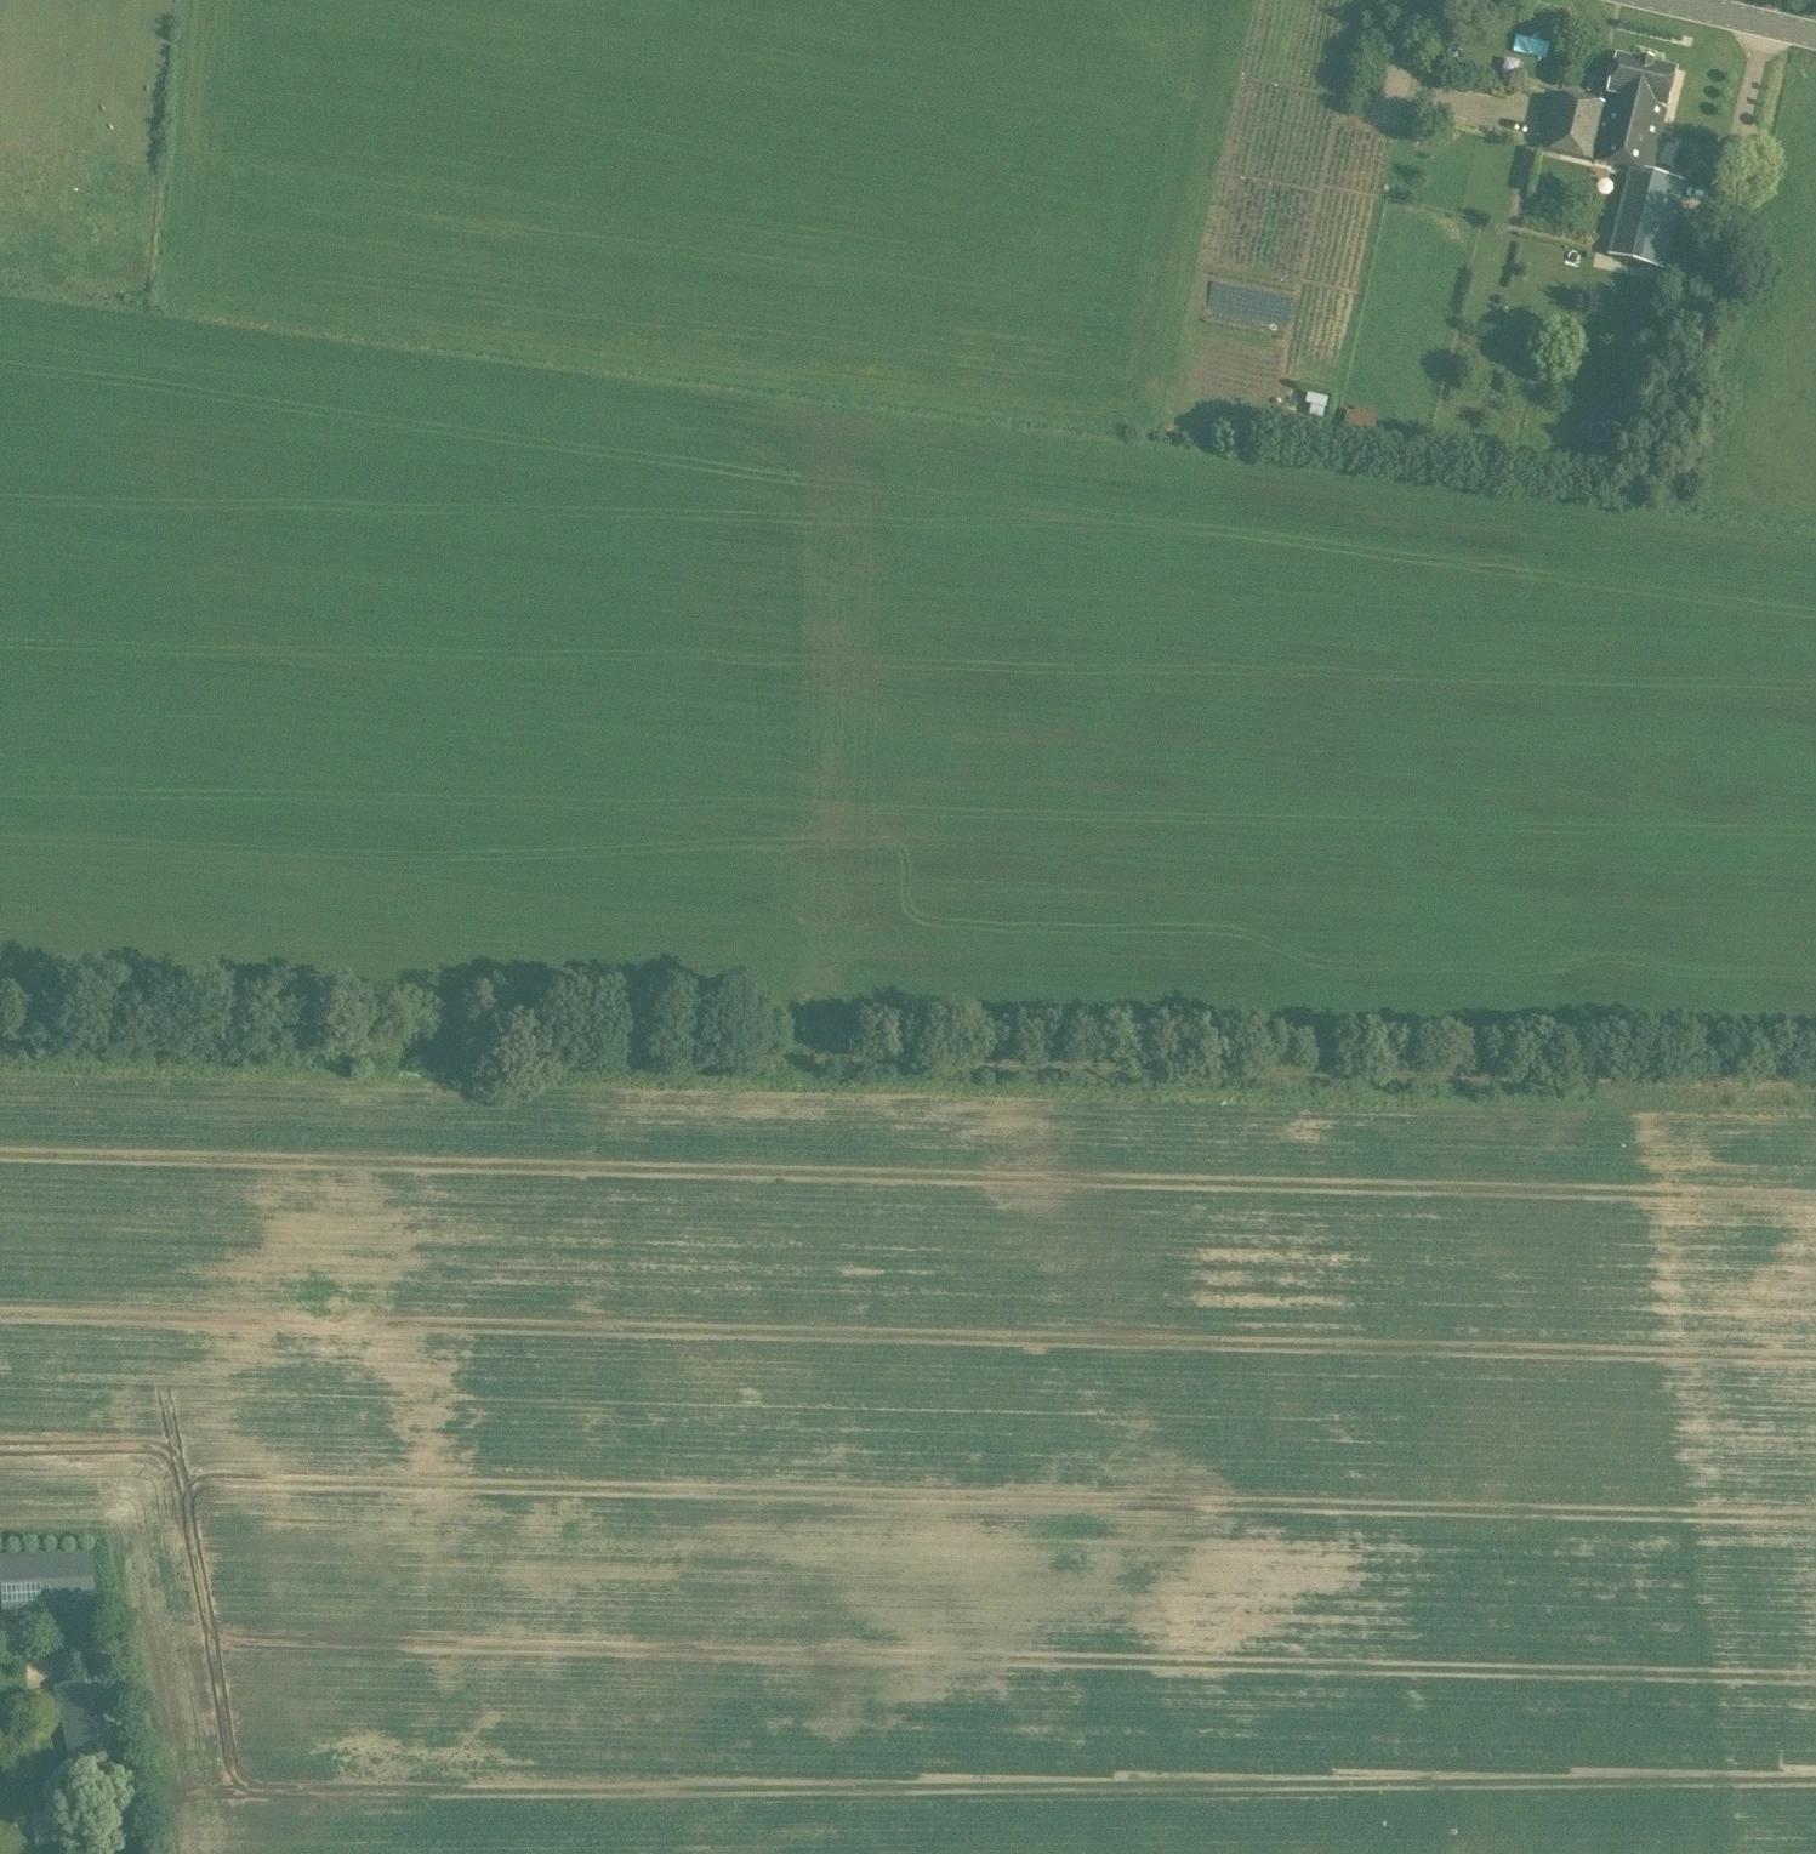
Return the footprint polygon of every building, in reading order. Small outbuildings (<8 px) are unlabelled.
[(1606,113),(1663,126),(1676,73),(1617,59),(1608,97),(1610,97),(1608,106),(1551,92),(1538,150),(1594,164),(1606,113)] [(1652,175),(1663,126),(1606,113),(1594,164),(1629,172),(1609,254),(1664,268),(1685,183),(1652,175)] [(4,1618),(96,1613),(92,1552),(0,1556),(4,1618)] [(71,1769),(135,1755),(116,1674),(61,1687),(64,1700),(56,1703),(71,1769)]
